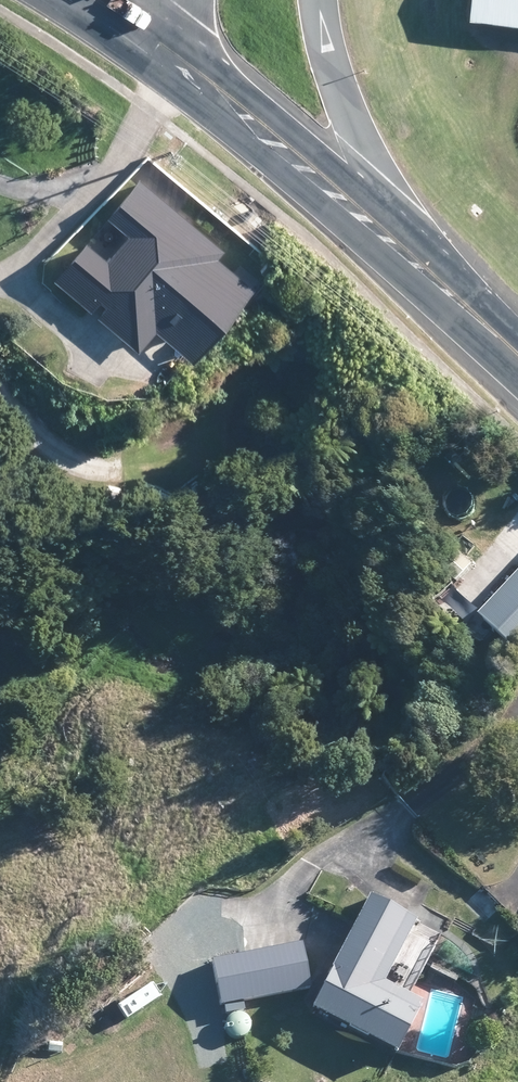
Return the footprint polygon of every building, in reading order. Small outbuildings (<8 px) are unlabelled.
[(468,23),(517,29),(517,0),(471,0),(468,23)] [(53,286),(87,315),(94,307),(105,316),(98,324),(135,357),(154,335),(189,365),(250,293),(215,263),(221,255),(138,184),(106,220),(127,238),(104,264),(85,248),(53,286)] [(517,599),(517,565),(491,540),(432,604),(475,645),(517,599)] [(513,891),(504,881),(493,891),(502,901),(513,891)] [(467,901),(485,918),(498,904),(477,885),(464,899),(467,901)] [(373,983),(392,949),(408,920),(364,895),(300,1010),(381,1056),(387,1046),(411,1004),(373,983)] [(212,1007),(307,988),(298,942),(224,956),(227,968),(206,972),(212,1007)]
